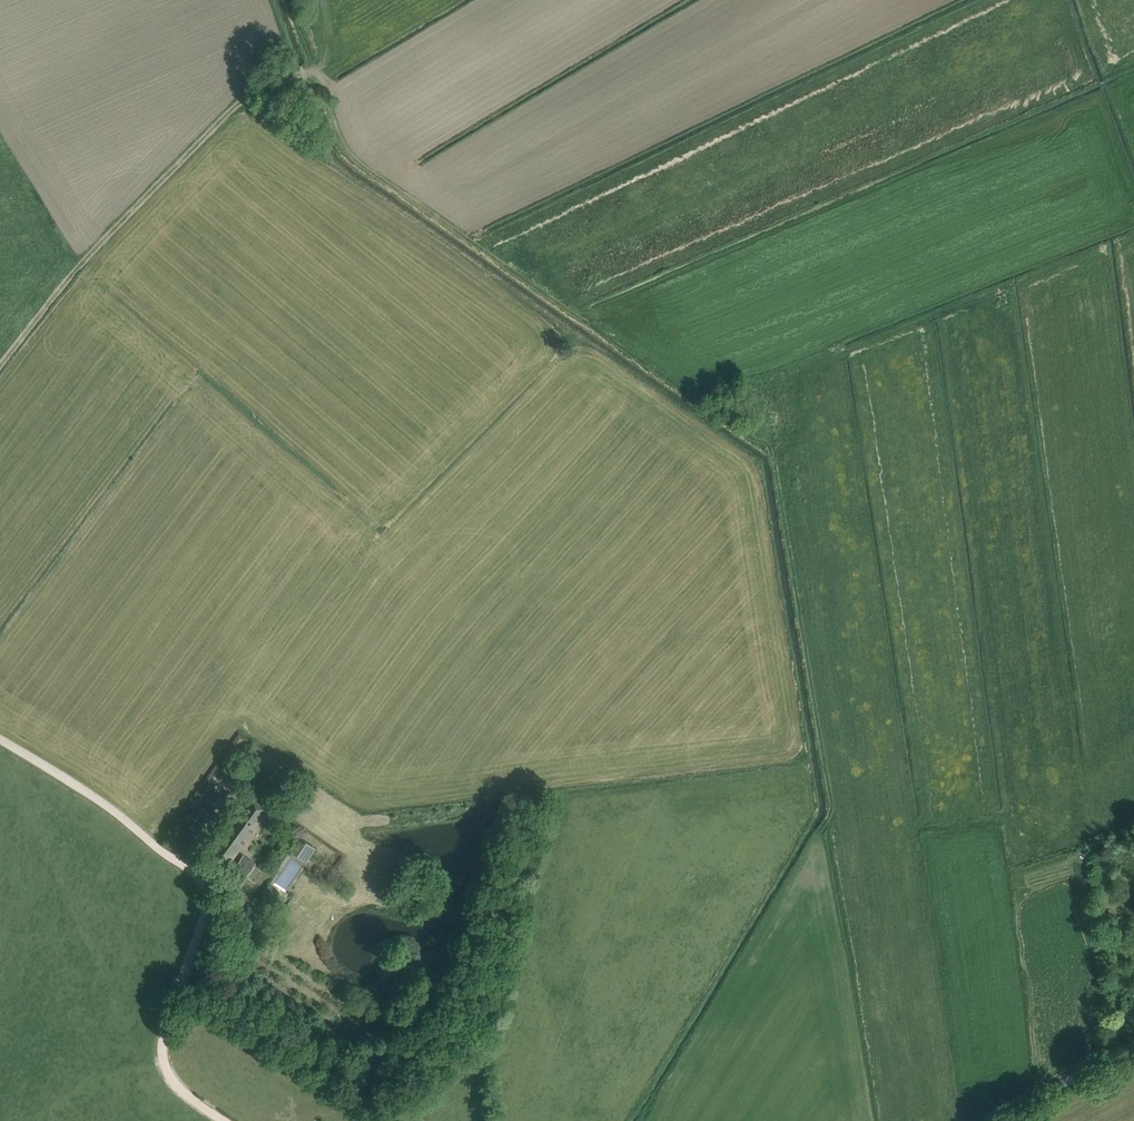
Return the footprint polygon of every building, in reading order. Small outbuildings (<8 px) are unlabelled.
[(212,849),(230,862),(236,853),(268,810),(250,796),(212,849)] [(287,848),(293,853),(307,862),(315,849),(297,836),(296,835),(287,848)] [(243,855),(236,865),(235,866),(247,874),(255,864),(243,855)] [(292,859),(276,884),(286,891),(302,865),(292,859)]
